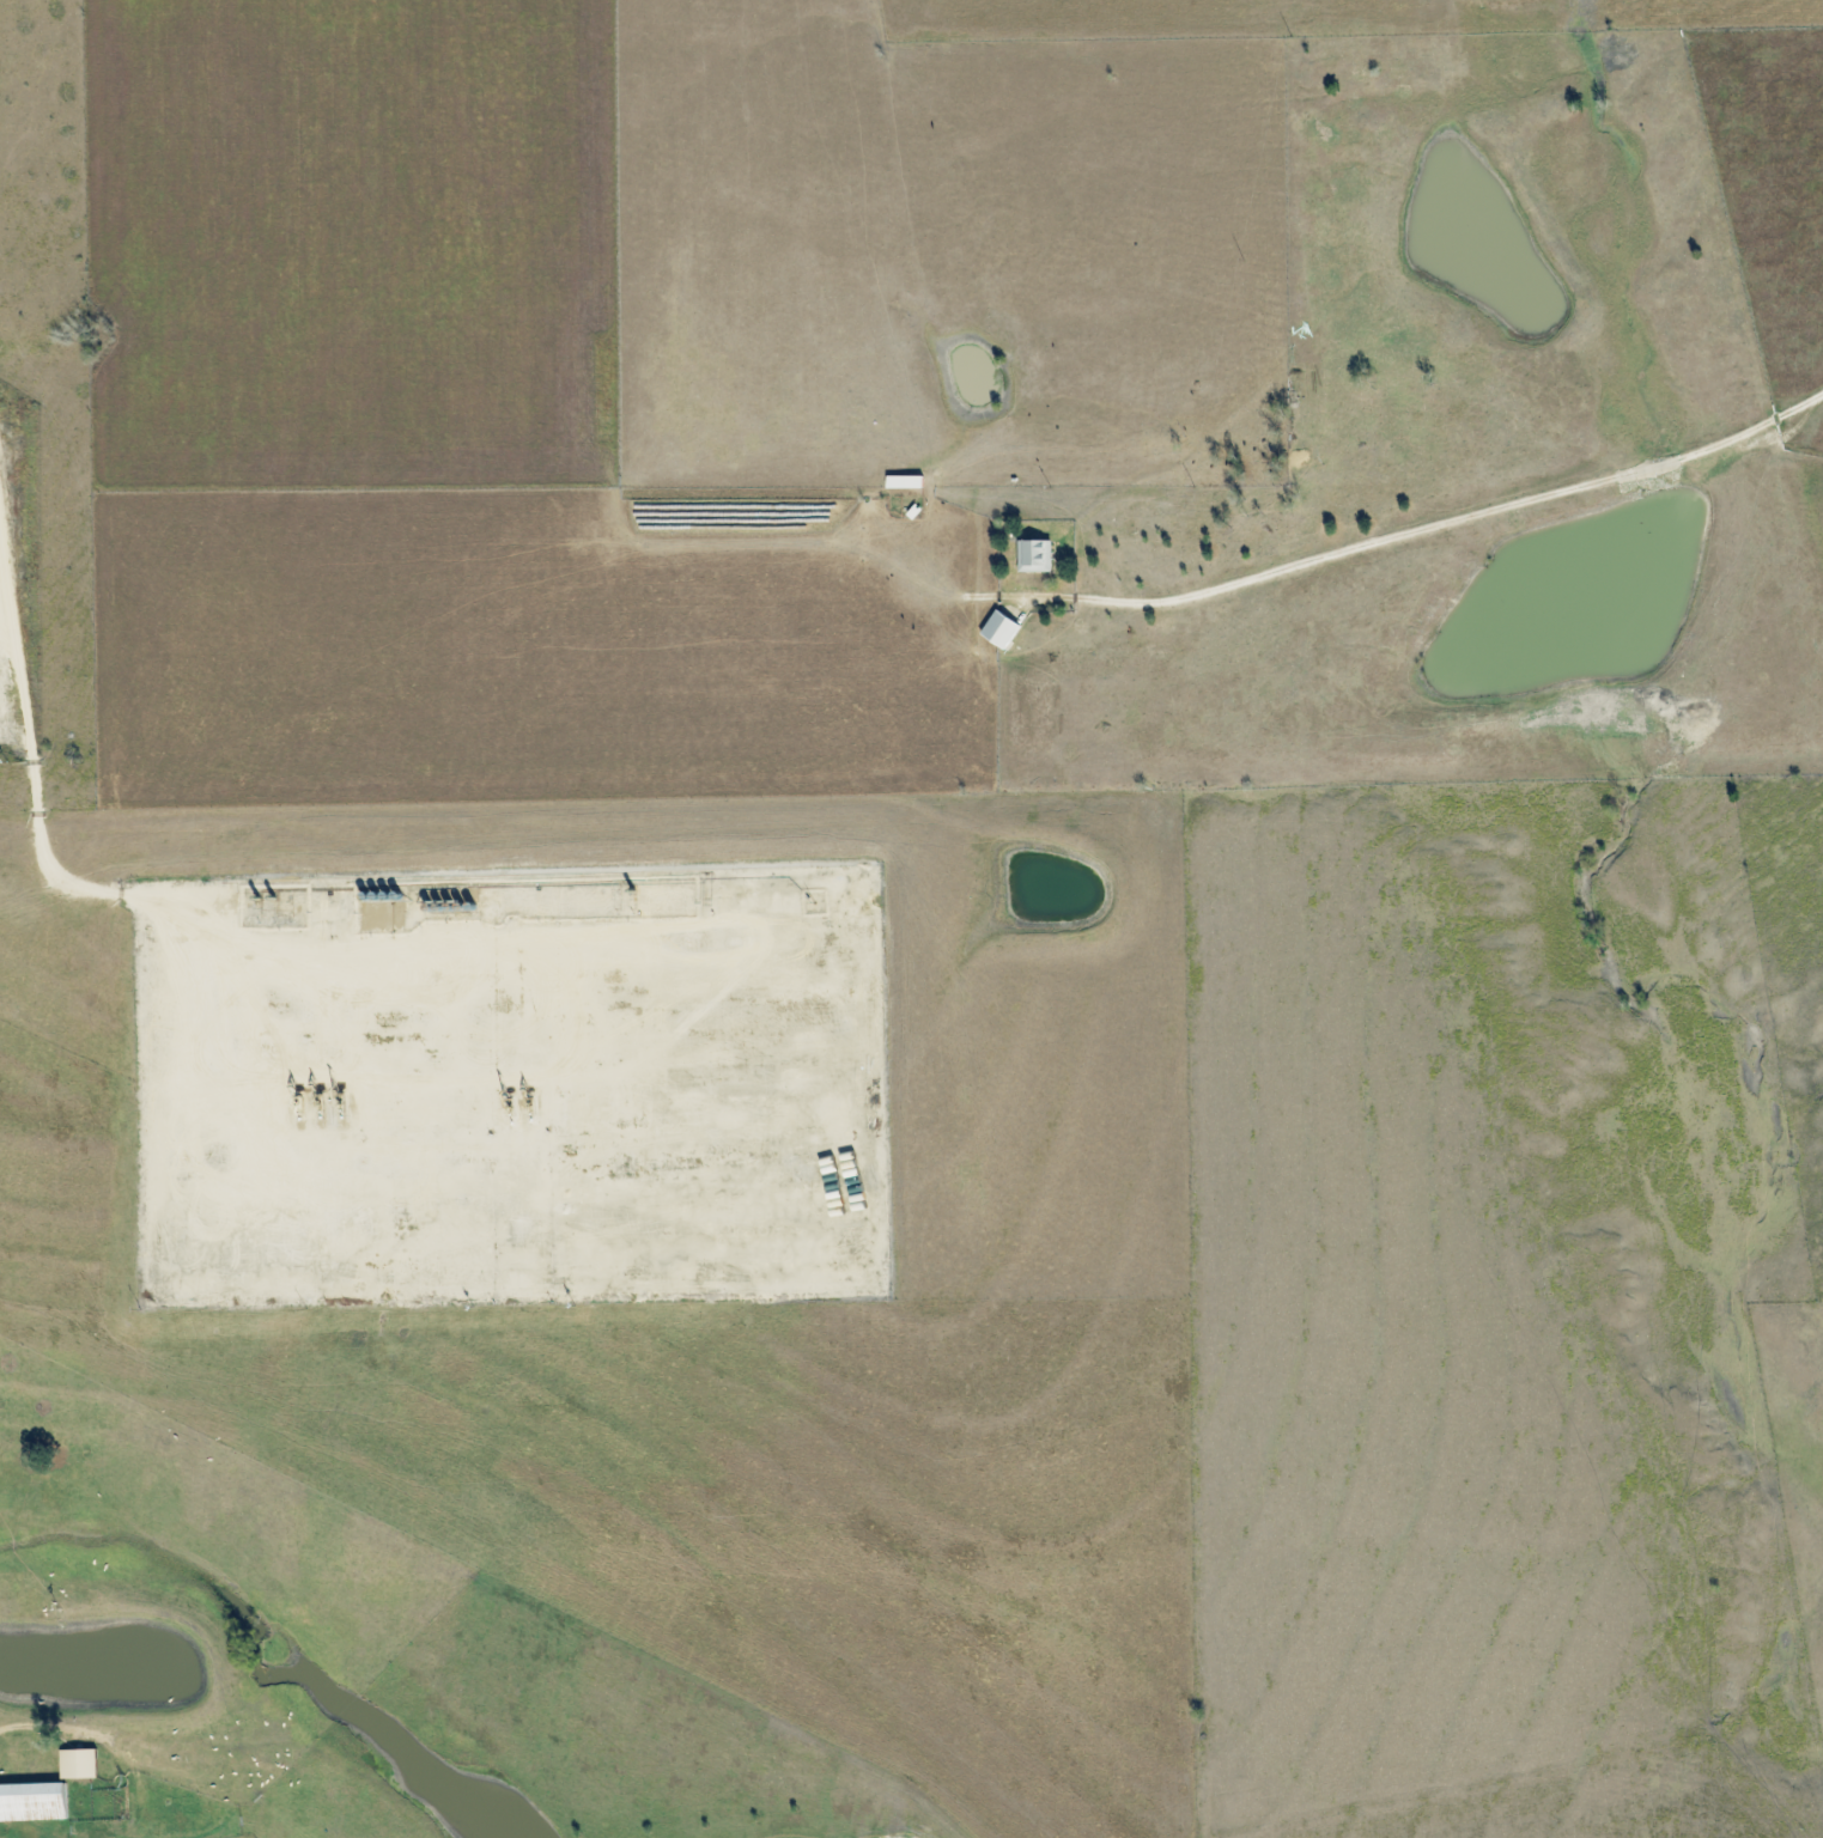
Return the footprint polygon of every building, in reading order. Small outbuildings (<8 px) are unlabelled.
[(887,490),(923,489),(923,476),(886,477),(887,490)] [(1018,573),(1052,572),(1051,540),(1018,541),(1018,573)] [(1003,652),(1021,629),(997,611),(979,634),(1003,652)] [(60,1751),(60,1780),(97,1779),(96,1750),(60,1751)] [(67,1821),(66,1784),(0,1785),(0,1822),(67,1821)]
